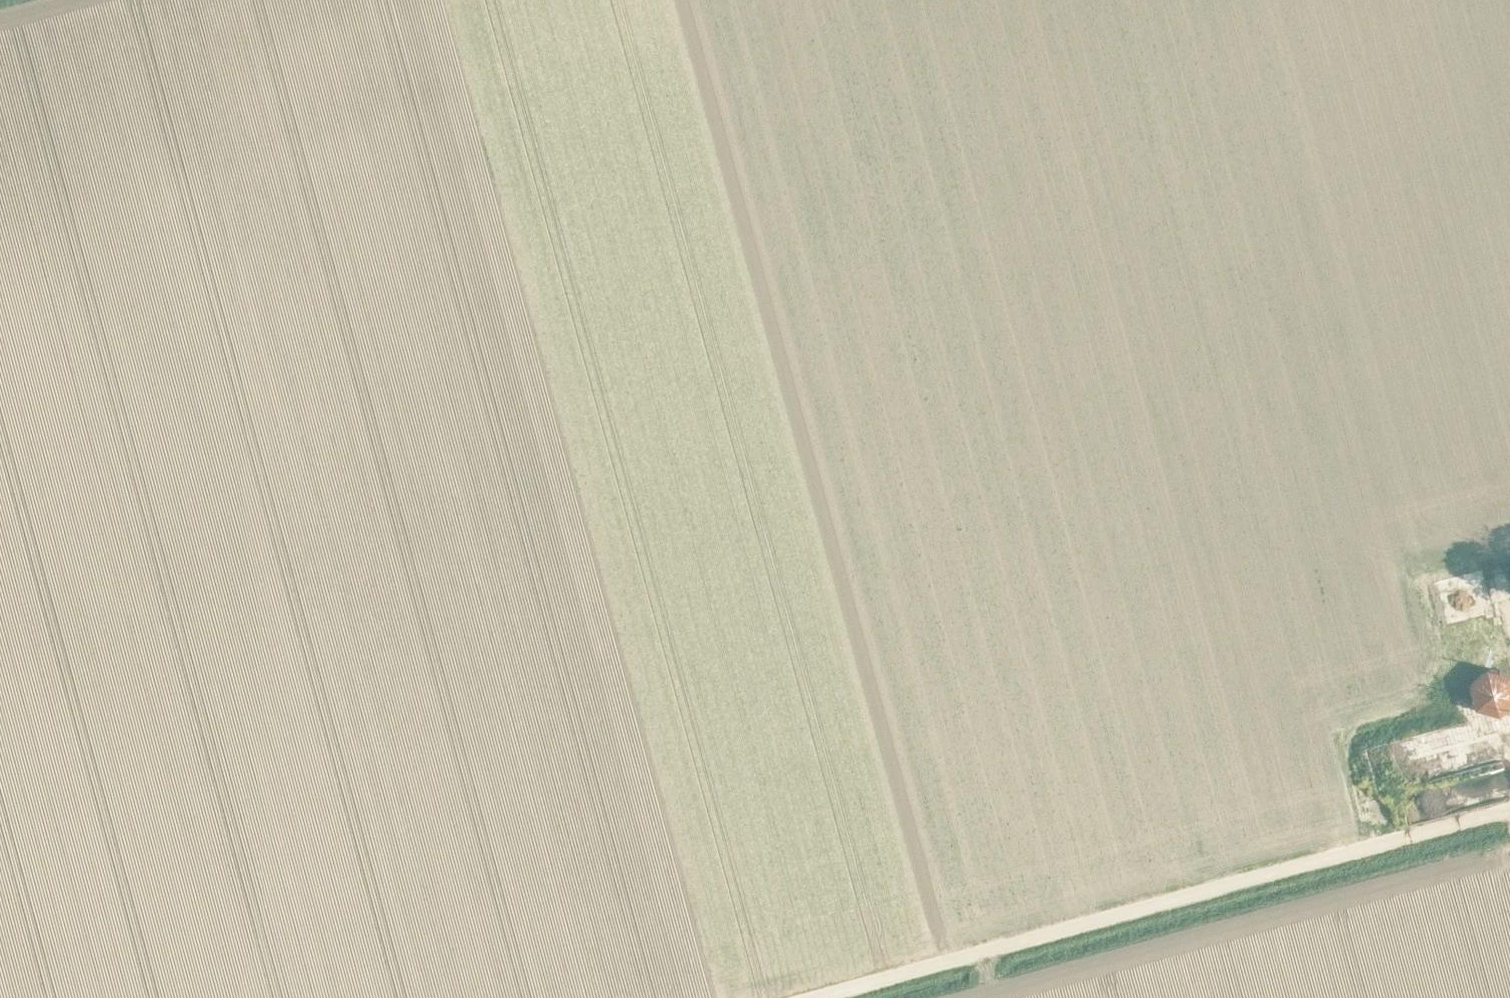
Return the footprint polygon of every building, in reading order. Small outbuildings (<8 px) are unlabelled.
[(1459,568),(1415,577),(1421,603),(1464,594),(1459,568)] [(1480,694),(1485,705),(1502,696),(1479,650),(1445,667),(1463,703),(1480,694)] [(1452,770),(1385,785),(1392,814),(1458,799),(1452,770)]
